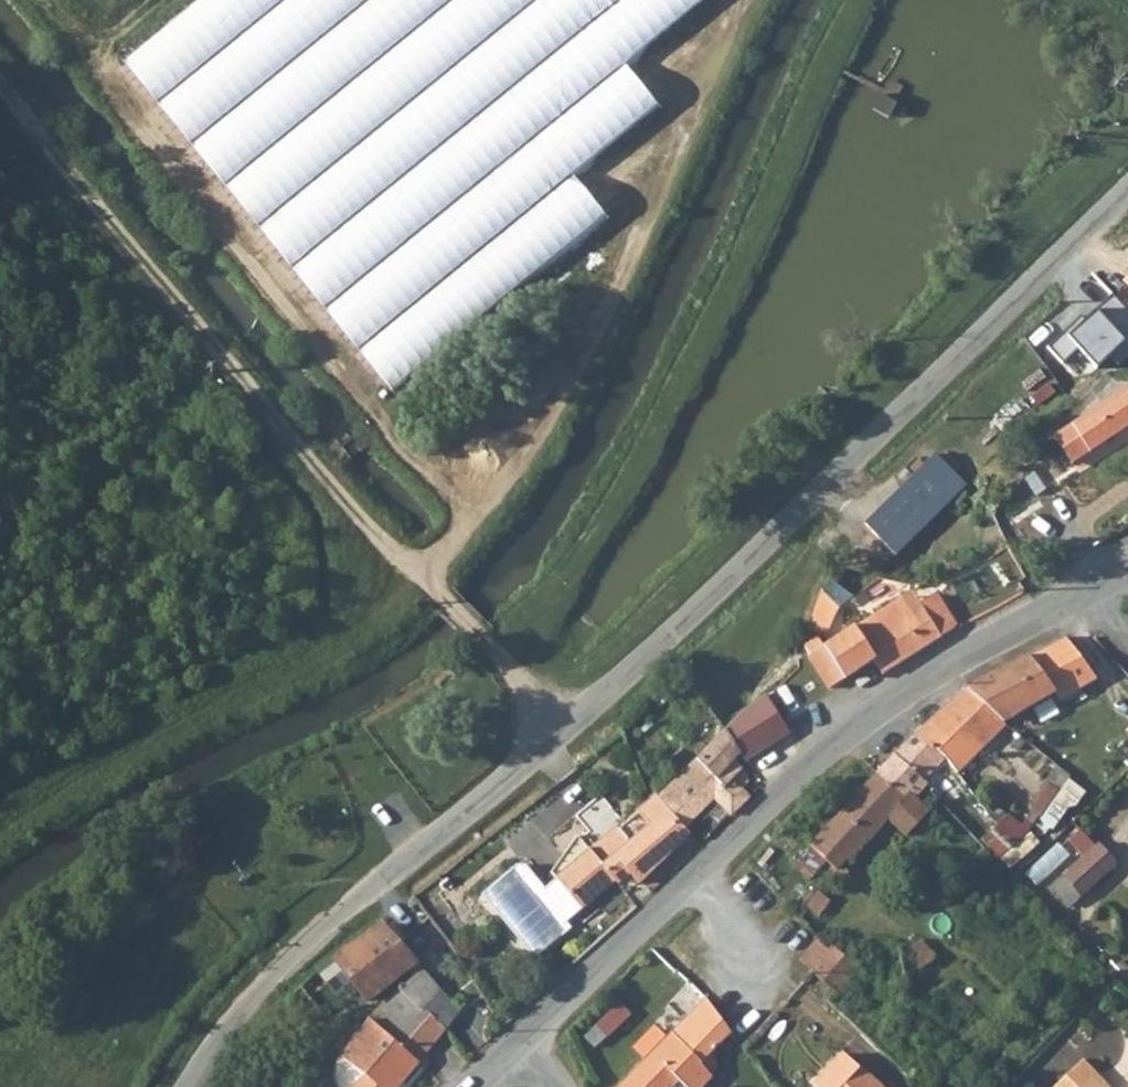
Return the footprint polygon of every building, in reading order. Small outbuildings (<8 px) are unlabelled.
[(117,60),(394,390),(604,219),(567,175),(655,108),(617,62),(706,0),(191,0),(117,60)] [(1055,436),(1071,459),(1088,446),(1090,450),(1127,425),(1127,385),(1055,436)] [(1073,461),(1090,450),(1088,446),(1071,459),(1073,461)] [(867,523),(889,545),(898,539),(905,549),(969,487),(938,455),(867,523)] [(889,545),(898,555),(905,549),(898,539),(889,545)] [(921,606),(910,588),(893,599),(904,616),(921,606)] [(828,598),(823,592),(804,609),(828,632),(839,609),(831,600),(834,598),(831,595),(828,598)] [(940,637),(953,630),(934,598),(921,606),(940,637)] [(871,660),(881,673),(940,637),(921,606),(904,616),(893,599),(823,644),(818,637),(805,645),(809,654),(806,656),(827,687),(871,660)] [(1063,638),(969,689),(1004,721),(1090,671),(1063,638)] [(969,689),(915,733),(946,759),(968,735),(970,738),(987,722),(995,729),(1004,721),(969,689)] [(745,712),(727,729),(740,750),(746,759),(788,732),(766,698),(745,712)] [(748,796),(742,788),(746,785),(747,777),(733,755),(740,750),(727,729),(659,797),(684,828),(714,798),(729,816),(748,796)] [(906,799),(912,793),(916,798),(929,784),(926,782),(946,759),(915,733),(875,773),(906,799)] [(1033,813),(1065,829),(1087,784),(1055,769),(1033,813)] [(810,843),(828,861),(836,868),(832,873),(840,880),(848,872),(841,866),(848,858),(850,860),(889,817),(907,834),(929,810),(916,798),(912,793),(906,799),(875,773),(810,843)] [(684,828),(659,797),(656,793),(618,828),(614,824),(620,819),(598,793),(572,817),(595,842),(587,850),(555,880),(582,910),(626,869),(638,883),(689,833),(684,828)] [(990,848),(1000,859),(1029,831),(1010,812),(993,829),(1001,838),(990,848)] [(549,874),(555,880),(587,850),(573,836),(549,874)] [(1095,841),(1048,887),(1067,906),(1113,861),(1095,841)] [(816,875),(828,861),(810,843),(797,859),(816,875)] [(829,891),(822,885),(805,906),(819,917),(831,901),(825,896),(829,891)] [(380,921),(300,986),(300,987),(301,988),(302,987),(321,1010),(354,983),(369,1003),(418,963),(380,921)] [(838,990),(844,984),(860,966),(835,944),(831,947),(822,938),(803,958),(838,990)] [(867,973),(860,966),(844,984),(851,990),(867,973)] [(423,970),(403,989),(448,1030),(462,1011),(423,970)] [(403,989),(399,986),(380,1004),(387,1012),(373,1027),(371,1026),(345,1058),(365,1076),(356,1086),(400,1086),(448,1030),(403,989)] [(731,1032),(706,996),(696,1005),(704,1013),(695,1022),(718,1045),(731,1032)] [(387,1012),(380,1004),(365,1019),(371,1026),(373,1027),(387,1012)] [(673,1031),(702,1060),(709,1053),(718,1045),(695,1022),(704,1013),(696,1005),(671,1029),(673,1031)] [(713,1057),(709,1053),(702,1060),(673,1031),(616,1086),(673,1086),(677,1083),(680,1086),(702,1086),(714,1074),(716,1069),(713,1057)] [(269,1043),(261,1036),(255,1043),(263,1050),(269,1043)] [(814,1083),(818,1086),(881,1086),(840,1047),(825,1062),(830,1067),(814,1083)] [(1065,1074),(1077,1086),(1098,1086),(1088,1077),(1093,1072),(1081,1059),(1065,1074)] [(1088,1077),(1098,1086),(1107,1086),(1093,1072),(1088,1077)] [(1077,1086),(1065,1074),(1051,1086),(1077,1086)]
